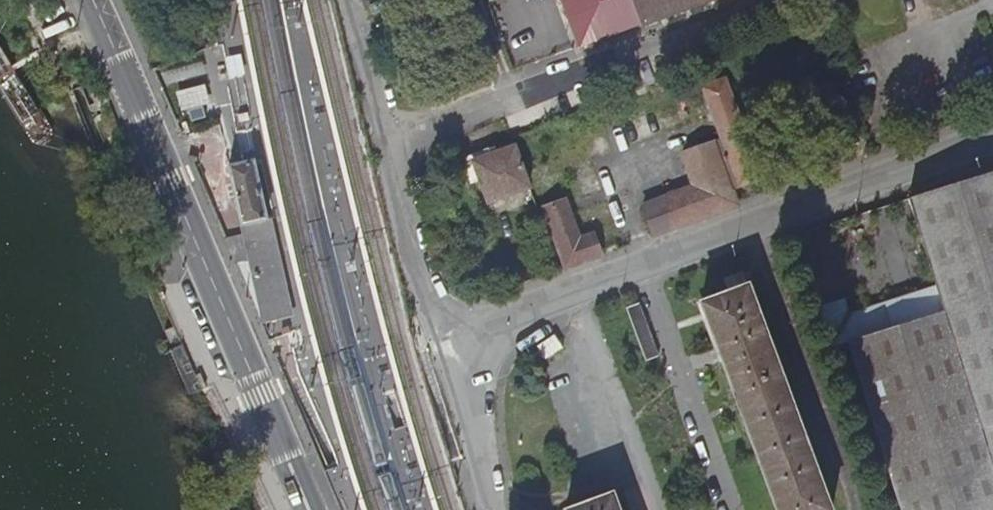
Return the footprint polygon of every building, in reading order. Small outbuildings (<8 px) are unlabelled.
[(579,48),(720,0),(562,0),(579,48)] [(202,62),(166,71),(169,82),(205,73),(202,62)] [(652,234),(671,227),(739,201),(735,190),(764,179),(727,81),(699,91),(718,140),(676,156),(686,183),(658,193),(639,200),(652,234)] [(206,84),(177,92),(182,110),(211,103),(206,84)] [(531,193),(523,169),(514,143),(473,156),(490,206),(531,193)] [(238,223),(263,218),(257,190),(251,162),(226,168),(238,223)] [(897,197),(934,314),(839,344),(891,509),(992,509),(992,167),(897,197)] [(573,194),(536,207),(555,265),(592,252),(601,249),(597,235),(588,238),(573,194)] [(270,216),(263,218),(283,313),(291,311),(270,216)] [(263,218),(238,223),(241,234),(258,318),(283,313),(263,218)] [(241,234),(223,238),(258,318),(241,234)] [(742,281),(696,299),(775,509),(818,509),(823,508),(742,281)] [(557,333),(540,344),(549,357),(565,346),(557,333)] [(609,489),(560,509),(561,509),(618,509),(609,489)]
